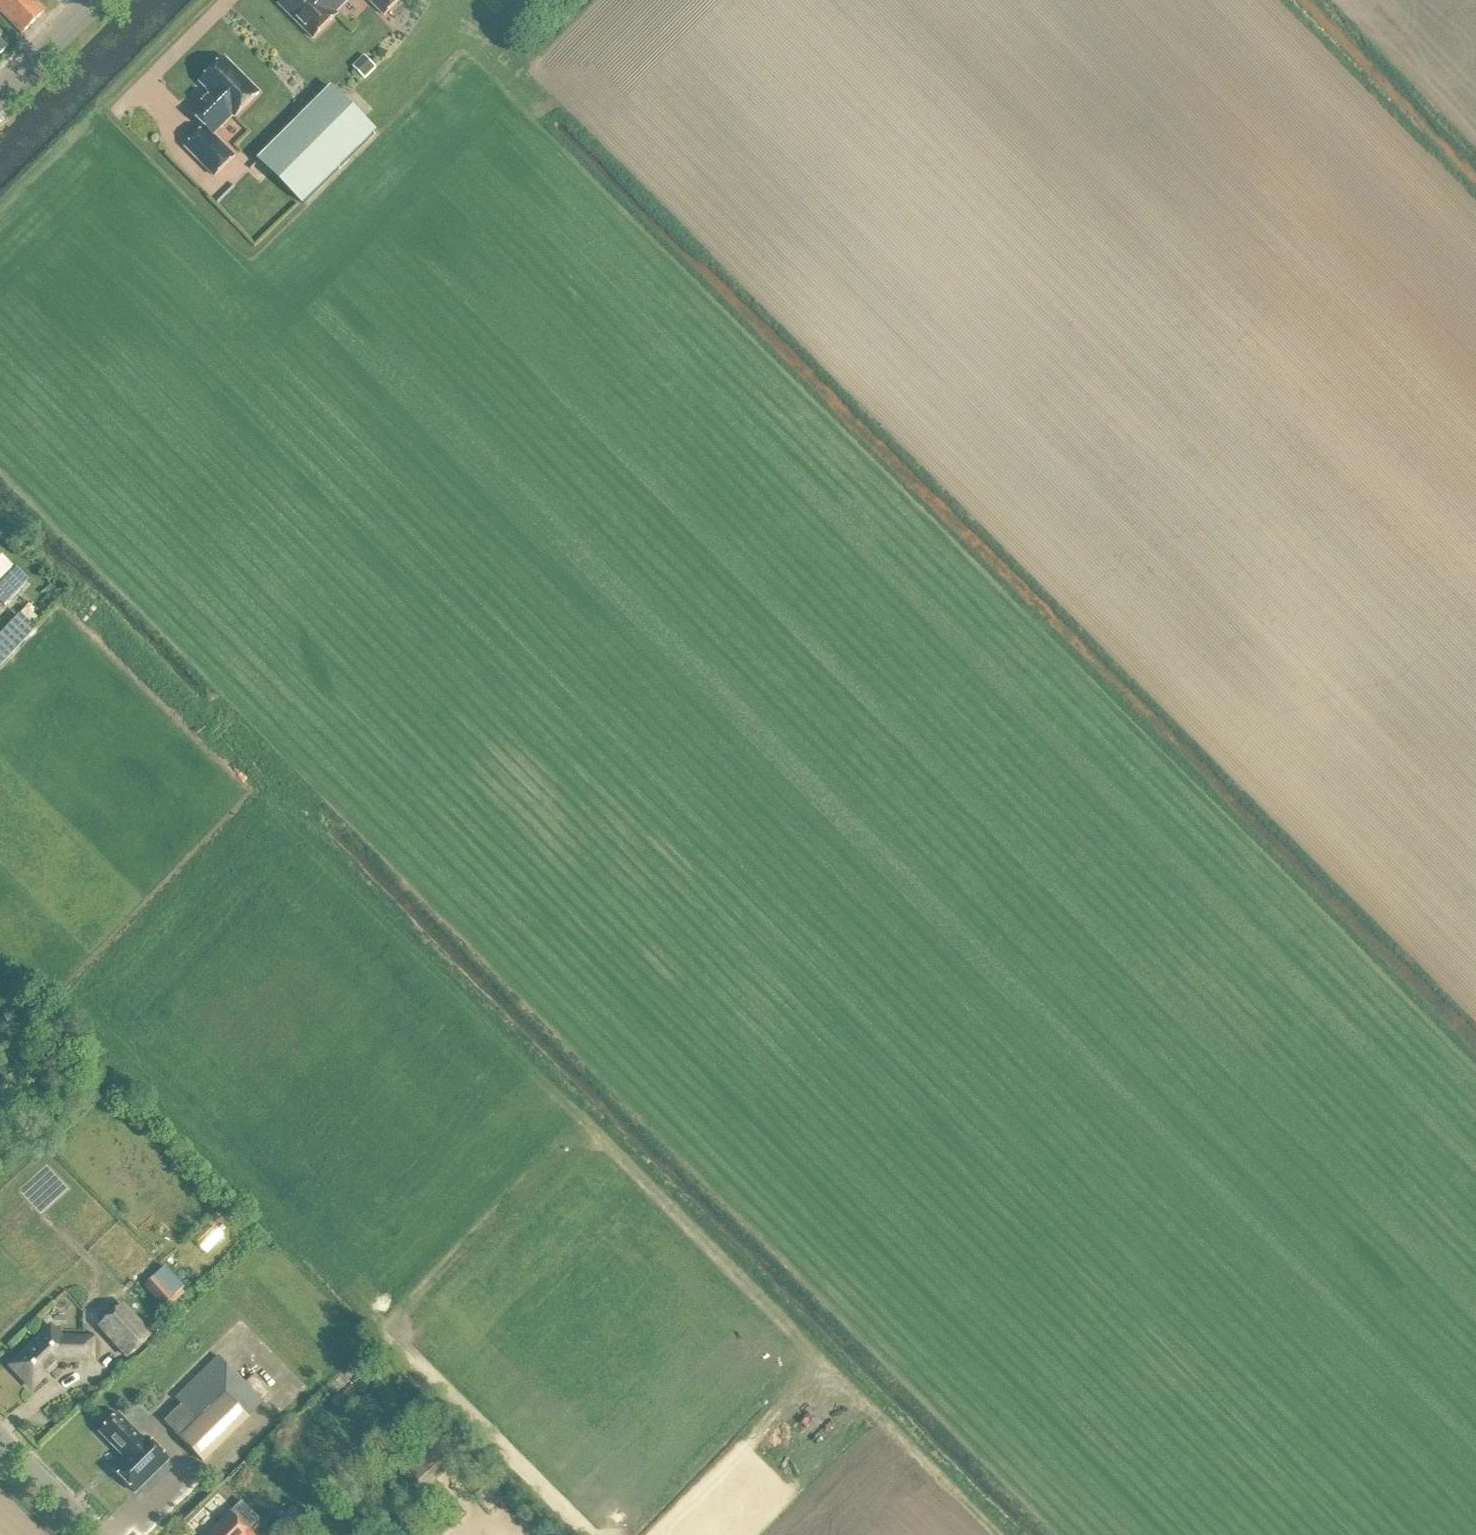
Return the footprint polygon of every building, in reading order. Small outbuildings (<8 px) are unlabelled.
[(21,36),(44,13),(31,0),(0,0),(0,16),(21,36)] [(279,6),(314,41),(338,16),(337,15),(351,0),(286,0),(279,6)] [(402,0),(367,0),(385,17),(402,0)] [(235,119),(260,95),(225,60),(201,85),(212,96),(206,102),(205,100),(191,114),(206,130),(186,149),(215,178),(235,158),(214,137),(234,117),(235,119)] [(366,81),(377,70),(373,66),(362,76),(366,81)] [(332,89),(260,162),(304,206),(377,134),(332,89)] [(183,1289),(163,1268),(142,1287),(161,1309),(183,1289)] [(128,1361),(151,1340),(121,1307),(98,1328),(128,1361)] [(92,1363),(93,1340),(38,1339),(9,1368),(28,1388),(46,1371),(48,1373),(60,1362),(92,1363)] [(243,1384),(259,1400),(267,1393),(251,1376),(243,1384)] [(202,1462),(246,1420),(246,1419),(221,1393),(192,1421),(178,1406),(162,1422),(202,1462)] [(98,1434),(118,1454),(122,1449),(128,1455),(112,1471),(134,1494),(167,1461),(145,1438),(143,1441),(117,1415),(98,1434)] [(422,1497),(464,1457),(437,1429),(410,1454),(410,1455),(395,1469),(422,1497)] [(279,1534),(284,1534),(304,1516),(290,1501),(283,1507),(288,1512),(271,1528),(279,1534)] [(248,1531),(231,1515),(211,1534),(244,1534),(248,1531)]
